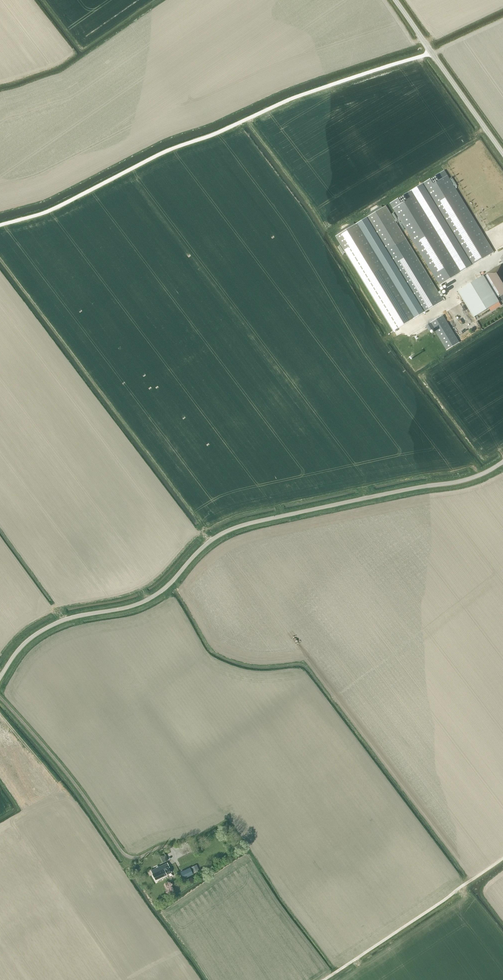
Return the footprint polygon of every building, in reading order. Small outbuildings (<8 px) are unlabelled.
[(390,203),(440,285),(494,252),(444,170),(390,203)] [(443,300),(434,286),(386,206),(336,236),(394,331),(443,300)] [(486,274),(487,275),(484,277),(483,275),(458,291),(473,316),(488,306),(493,303),(498,300),(498,299),(500,297),(502,302),(502,263),(486,274)] [(430,323),(447,350),(459,342),(443,315),(430,323)] [(167,863),(158,867),(158,866),(156,867),(156,868),(151,870),(152,874),(155,880),(167,874),(172,872),(167,863)] [(199,870),(196,865),(191,867),(193,873),(199,870)] [(190,867),(181,872),(184,878),(193,874),(190,867)]
